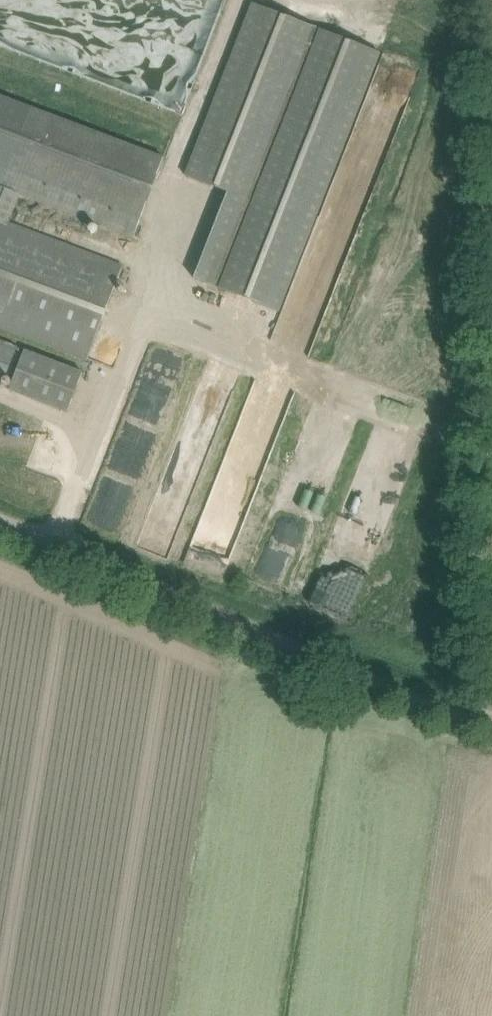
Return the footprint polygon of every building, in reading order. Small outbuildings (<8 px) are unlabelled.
[(382,53),(253,2),(185,174),(229,191),(195,277),(281,311),(382,53)] [(88,360),(124,264),(9,221),(19,194),(134,238),(165,156),(0,94),(0,327),(88,360)] [(2,386),(17,346),(0,339),(0,385),(2,386)] [(25,350),(10,390),(68,412),(83,372),(25,350)] [(123,514),(172,383),(144,373),(95,503),(123,514)] [(356,599),(418,413),(388,403),(327,590),(356,599)] [(173,464),(148,529),(172,538),(197,474),(173,464)] [(198,540),(225,550),(235,523),(208,513),(198,540)]
